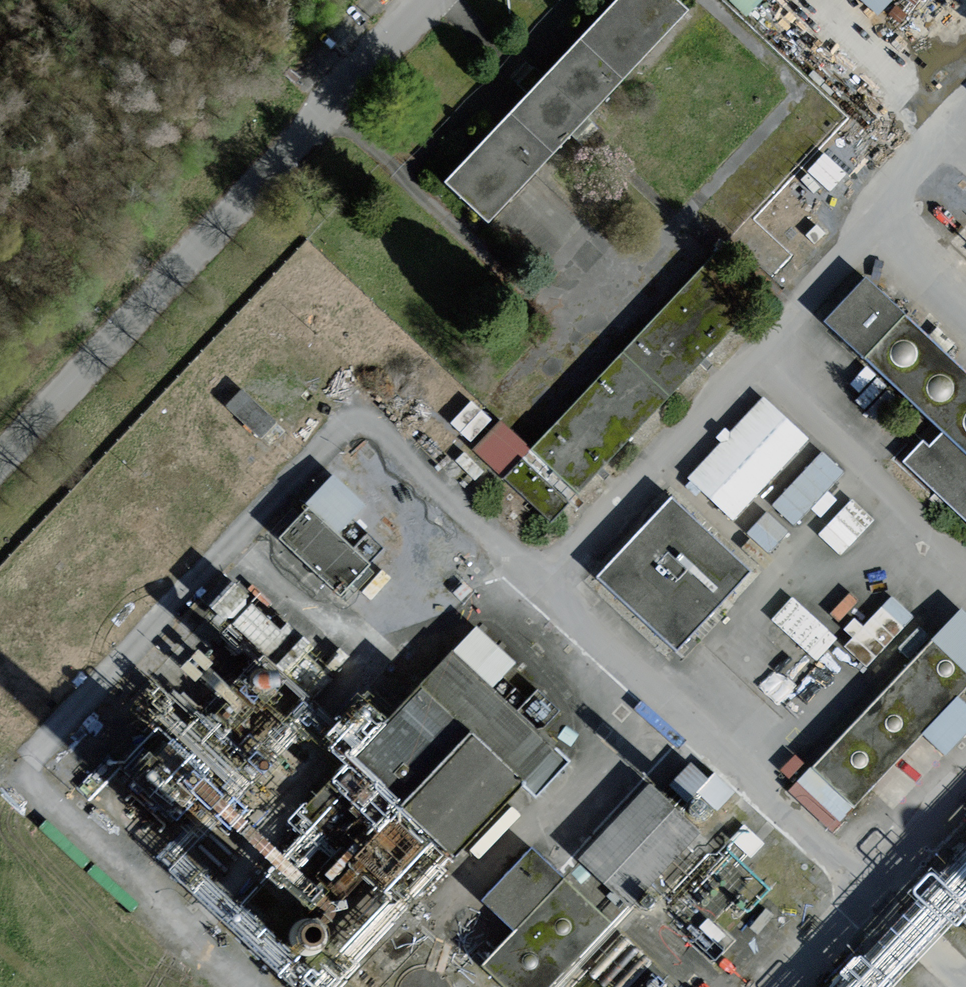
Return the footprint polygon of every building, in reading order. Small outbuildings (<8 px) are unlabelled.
[(443,186),(487,224),(687,8),(678,0),(616,0),(443,186)] [(756,0),(735,0),(746,10),(756,0)] [(879,10),(888,0),(868,0),(879,10)] [(704,255),(531,445),(499,415),(470,446),(551,519),(752,299),(704,255)] [(824,327),(943,435),(927,445),(922,440),(901,465),(965,528),(965,373),(864,278),(824,327)] [(241,384),(227,400),(260,431),(275,416),(241,384)] [(686,472),(732,516),(809,435),(763,391),(686,472)] [(452,419),(470,436),(490,415),(472,397),(452,419)] [(796,522),(846,468),(822,446),(772,500),(796,522)] [(334,475),(281,536),(340,591),(365,562),(341,533),(365,504),(334,475)] [(853,495),(819,529),(841,551),(875,516),(853,495)] [(671,497),(598,580),(682,657),(757,574),(671,497)] [(747,528),(770,550),(791,528),(767,506),(747,528)] [(226,576),(203,601),(272,661),(293,637),(291,634),(291,633),(226,576)] [(844,635),(870,660),(915,613),(889,588),(844,635)] [(772,614),(817,657),(838,635),(794,592),(772,614)] [(812,768),(855,808),(873,788),(890,814),(965,730),(965,614),(961,608),(812,768)] [(422,686),(358,756),(406,805),(471,734),(422,686)] [(471,734),(406,805),(457,855),(526,783),(471,734)] [(712,809),(730,790),(692,754),(673,774),(712,809)] [(648,787),(575,863),(631,908),(695,831),(648,787)] [(482,905),(512,933),(480,967),(503,986),(554,986),(612,926),(532,852),(482,905)] [(484,948),(489,942),(491,936),(491,929),(489,923),(486,917),(480,913),(474,911),(467,911),(460,914),(455,918),(452,924),(450,930),(451,937),(453,943),(458,948),(464,952),(471,953),(478,951),(484,948)] [(452,984),(447,976),(440,971),(431,968),(422,968),(413,971),(406,977),(401,984),(400,986),(453,986),(452,984)]
